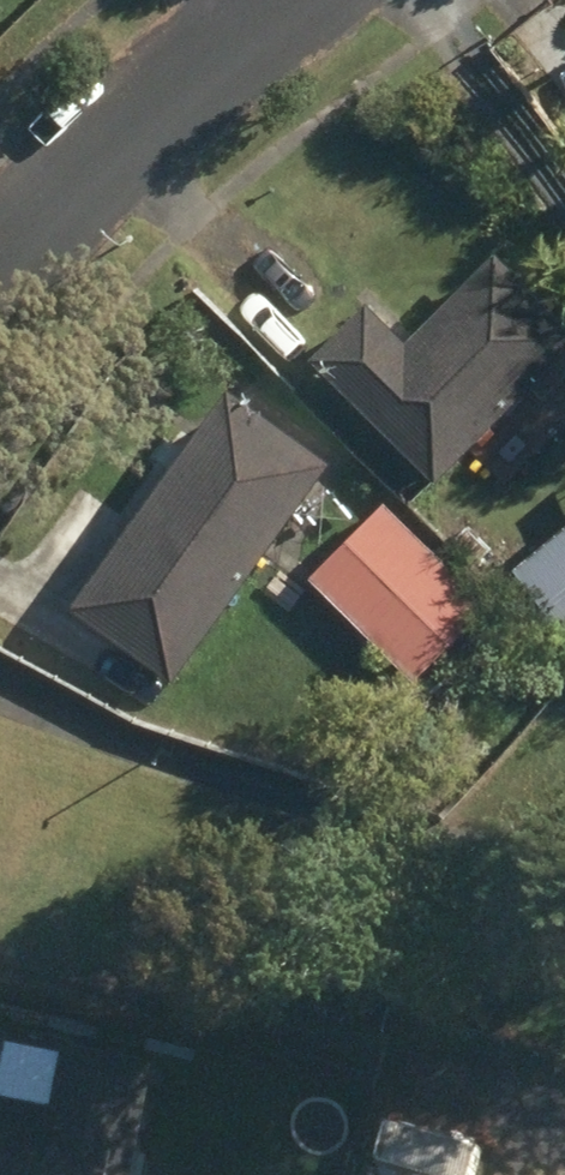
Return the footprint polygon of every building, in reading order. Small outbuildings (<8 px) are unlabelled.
[(433,483),(564,350),(564,323),(493,250),(404,339),(365,299),(307,359),(433,483)] [(69,605),(172,680),(327,462),(224,389),(69,605)] [(312,579),(416,682),(488,607),(384,506),(312,579)] [(564,629),(564,529),(516,568),(564,629)] [(473,568),(496,591),(512,575),(489,554),(473,568)] [(154,1072),(63,1053),(61,1063),(6,1052),(8,1041),(0,1039),(0,1174),(133,1174),(154,1072)] [(354,1174),(393,1174),(410,1106),(373,1097),(354,1174)]
